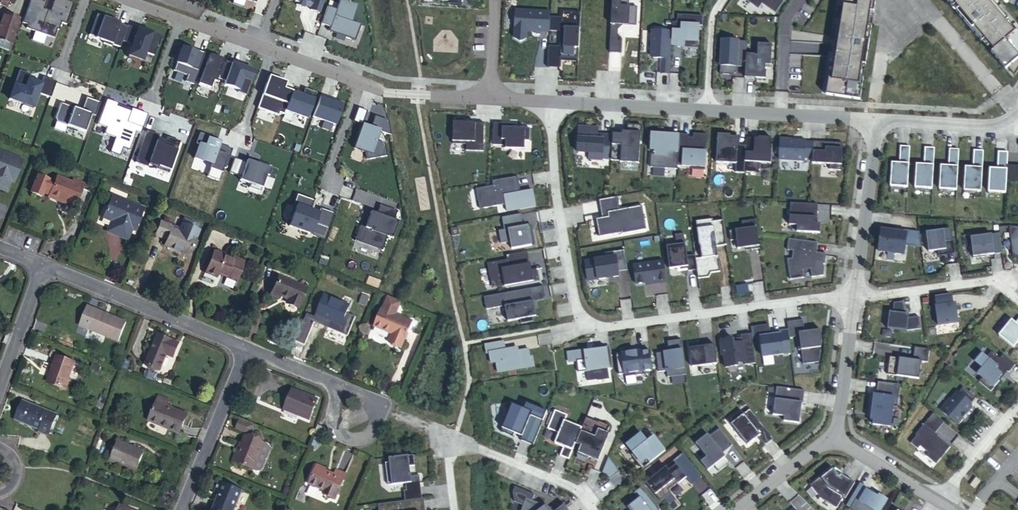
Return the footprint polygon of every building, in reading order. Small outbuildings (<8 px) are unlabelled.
[(57,29),(60,22),(65,24),(72,3),(64,0),(52,0),(49,11),(42,9),(45,0),(26,0),(20,20),(20,22),(26,25),(25,28),(53,37),(55,29),(57,29)] [(319,13),(324,0),(288,0),(296,3),(296,5),(303,8),(303,6),(311,8),(310,10),(319,13)] [(341,0),(339,0),(335,10),(326,7),(320,25),(329,28),(328,29),(334,32),(333,34),(354,41),(359,25),(351,22),(357,6),(341,0)] [(630,0),(612,0),(610,53),(620,53),(621,37),(618,37),(618,29),(623,25),(636,26),(637,7),(629,7),(630,0)] [(759,8),(762,3),(776,12),(784,0),(746,0),(759,8)] [(830,96),(857,97),(862,65),(866,66),(872,24),(876,0),(841,0),(840,7),(844,8),(841,21),(838,21),(835,38),(839,38),(836,53),(833,52),(828,51),(826,66),(834,67),(833,74),(830,96)] [(982,42),(985,40),(1008,68),(1015,76),(1017,71),(1017,36),(1006,22),(1008,20),(998,7),(995,9),(987,0),(947,0),(982,42)] [(992,0),(987,0),(995,9),(998,7),(992,0)] [(520,42),(527,39),(527,31),(549,32),(549,31),(550,17),(551,12),(516,10),(514,38),(520,42)] [(547,67),(560,68),(560,61),(560,58),(578,59),(581,12),(562,11),(562,18),(561,28),(565,28),(563,47),(560,47),(549,46),(547,67)] [(673,22),(672,31),(671,45),(681,45),(681,41),(686,41),(685,47),(698,48),(699,25),(702,26),(703,16),(678,14),(677,22),(673,22)] [(5,15),(0,32),(0,41),(13,45),(20,22),(20,20),(5,15)] [(121,41),(126,27),(118,24),(118,25),(109,22),(110,20),(96,15),(89,35),(104,41),(103,44),(111,47),(111,45),(119,48),(121,41)] [(562,18),(550,17),(549,31),(561,31),(560,47),(563,47),(565,28),(561,28),(562,18)] [(1008,20),(1006,22),(1017,36),(1017,31),(1008,20)] [(127,56),(141,61),(144,54),(152,57),(155,47),(156,48),(159,37),(150,34),(149,36),(143,34),(144,32),(127,26),(126,27),(121,41),(131,45),(127,56)] [(671,45),(672,31),(652,30),(651,55),(653,58),(658,58),(658,57),(662,57),(661,73),(670,74),(671,45)] [(722,40),(720,73),(733,74),(737,71),(737,67),(737,63),(746,63),(747,54),(747,41),(722,40)] [(982,42),(1006,70),(1008,68),(985,40),(982,42)] [(0,41),(0,50),(10,54),(13,45),(0,41)] [(791,41),(791,50),(819,52),(820,47),(808,47),(809,42),(791,41)] [(755,54),(747,54),(746,63),(746,67),(745,78),(766,79),(767,71),(765,71),(766,68),(771,68),(772,45),(758,44),(758,55),(755,55),(755,54)] [(184,82),(193,85),(204,53),(196,51),(195,53),(181,48),(173,71),(187,76),(184,82)] [(212,81),(215,82),(216,78),(224,81),(230,65),(222,62),(217,61),(218,58),(209,55),(198,85),(209,89),(212,81)] [(242,79),(249,82),(253,71),(231,63),(230,65),(224,81),(223,85),(238,91),(242,79)] [(830,96),(833,74),(830,73),(826,95),(860,101),(866,66),(862,65),(857,97),(830,96)] [(28,75),(17,72),(7,101),(32,109),(37,94),(50,98),(55,82),(42,78),(39,85),(27,81),(28,75)] [(279,113),(283,115),(284,111),(291,92),(283,89),(282,91),(278,90),(281,81),(268,77),(257,109),(278,116),(279,113)] [(304,97),(291,92),(284,111),(306,119),(315,93),(306,90),(304,97)] [(312,117),(335,126),(339,114),(338,114),(342,103),(334,100),(333,103),(326,101),(328,98),(320,95),(312,117)] [(81,111),(59,103),(54,119),(55,123),(84,132),(90,114),(95,116),(100,102),(85,97),(81,111)] [(117,104),(106,100),(97,125),(106,128),(103,134),(115,138),(109,153),(119,156),(122,148),(129,150),(135,132),(140,134),(147,114),(131,109),(130,111),(116,106),(117,104)] [(366,160),(386,156),(384,144),(375,140),(378,131),(390,135),(388,121),(374,116),(370,128),(362,125),(353,148),(365,152),(366,160)] [(467,151),(483,151),(484,126),(475,126),(464,126),(464,123),(454,123),(453,144),(467,145),(467,151)] [(504,151),(524,151),(525,143),(529,143),(529,131),(513,130),(513,124),(494,124),(493,148),(504,148),(504,151)] [(603,159),(611,159),(612,135),(603,135),(603,139),(597,139),(598,128),(579,127),(577,152),(589,153),(589,159),(602,160),(603,159)] [(613,132),(612,135),(611,159),(611,160),(637,162),(639,141),(640,127),(627,127),(627,133),(613,132)] [(146,131),(135,163),(147,167),(149,163),(157,166),(156,169),(168,174),(180,142),(167,137),(164,144),(156,141),(158,135),(146,131)] [(209,136),(200,133),(196,143),(199,144),(194,157),(212,164),(207,176),(219,181),(223,168),(225,169),(232,149),(220,145),(219,145),(220,143),(208,138),(209,136)] [(678,166),(679,134),(668,134),(668,136),(662,136),(663,133),(651,133),(650,150),(655,150),(655,155),(652,155),(651,167),(677,169),(678,166)] [(679,134),(678,166),(694,167),(694,169),(707,170),(709,135),(696,134),(695,141),(691,140),(691,135),(679,134)] [(730,135),(718,134),(717,163),(736,164),(736,172),(745,173),(745,171),(746,146),(738,146),(738,138),(730,137),(730,135)] [(222,141),(209,136),(208,138),(220,143),(219,145),(220,145),(222,141)] [(746,146),(745,171),(759,172),(759,163),(771,163),(772,147),(771,147),(771,137),(759,137),(759,138),(747,138),(746,146)] [(780,138),(779,160),(805,161),(805,158),(813,158),(814,143),(806,142),(806,141),(791,140),(791,139),(780,138)] [(813,158),(812,163),(841,165),(843,143),(829,143),(829,145),(822,145),(822,142),(814,142),(814,143),(813,158)] [(892,155),(891,186),(908,187),(910,146),(901,146),(900,156),(892,155)] [(917,157),(915,187),(932,188),(935,148),(925,147),(925,157),(917,157)] [(941,158),(940,189),(957,190),(959,149),(950,149),(949,158),(941,158)] [(966,159),(964,190),(981,191),(984,151),(974,150),(974,160),(966,159)] [(1006,193),(1007,181),(1007,166),(1008,152),(999,151),(998,161),(990,161),(989,192),(1006,193)] [(6,192),(11,182),(14,183),(23,161),(0,152),(0,190),(6,192)] [(245,163),(233,159),(228,173),(240,177),(239,181),(249,185),(248,188),(259,192),(265,176),(267,177),(271,167),(257,162),(257,164),(246,161),(245,163)] [(1007,166),(1007,181),(1017,181),(1017,166),(1007,166)] [(48,195),(47,196),(57,201),(58,198),(64,201),(74,205),(82,187),(70,183),(55,177),(52,185),(45,183),(46,180),(35,176),(29,192),(40,197),(42,192),(48,195)] [(494,186),(477,189),(481,209),(507,204),(508,211),(536,207),(533,191),(519,193),(516,177),(493,181),(494,186)] [(312,200),(295,194),(291,204),(295,206),(287,226),(324,239),(333,213),(318,208),(317,213),(309,210),(312,200)] [(112,195),(102,218),(111,222),(107,232),(127,240),(131,230),(134,231),(144,209),(112,195)] [(622,233),(622,234),(646,229),(642,206),(620,210),(617,196),(599,200),(601,214),(607,212),(608,217),(596,219),(599,237),(622,233)] [(818,205),(791,203),(789,225),(797,226),(797,232),(820,233),(820,224),(817,224),(816,224),(816,218),(817,218),(818,205)] [(354,241),(381,250),(386,237),(391,239),(397,222),(393,221),(396,212),(379,206),(376,215),(374,220),(371,219),(367,230),(364,229),(359,227),(354,241)] [(364,229),(367,230),(371,219),(374,220),(376,215),(370,213),(364,229)] [(499,231),(501,243),(510,242),(512,249),(535,245),(533,230),(529,230),(528,225),(523,226),(521,214),(502,218),(505,230),(499,231)] [(185,219),(180,232),(196,239),(199,231),(197,230),(193,228),(195,223),(185,219)] [(723,221),(713,222),(713,219),(696,222),(702,258),(695,259),(697,270),(698,279),(709,277),(711,273),(720,272),(717,246),(726,245),(723,221)] [(729,231),(731,241),(737,240),(738,249),(747,248),(752,248),(752,250),(760,249),(756,220),(742,222),(743,229),(729,231)] [(172,226),(160,221),(154,236),(166,240),(171,228),(172,226)] [(1009,226),(1013,256),(1017,255),(1017,227),(1009,226)] [(163,246),(180,254),(181,251),(190,254),(196,239),(180,232),(171,228),(166,240),(163,246)] [(951,229),(926,233),(929,252),(938,251),(946,250),(947,256),(954,255),(951,229)] [(902,234),(902,236),(907,237),(905,249),(914,248),(916,234),(919,234),(919,232),(902,234)] [(1000,233),(971,237),(974,258),(985,257),(984,254),(988,253),(988,255),(990,255),(1002,253),(1000,233)] [(667,246),(670,269),(680,267),(681,270),(688,269),(689,271),(697,270),(695,259),(695,255),(687,256),(684,234),(676,235),(677,245),(667,246)] [(881,234),(878,255),(904,259),(905,249),(907,237),(902,236),(881,234)] [(787,259),(790,279),(801,278),(800,270),(810,269),(811,277),(822,276),(823,267),(822,266),(823,264),(825,264),(826,254),(817,253),(818,243),(789,239),(787,250),(793,251),(792,258),(787,259)] [(488,263),(490,278),(496,277),(498,284),(508,283),(508,285),(539,279),(537,269),(528,270),(527,264),(530,264),(527,251),(506,255),(507,259),(488,263)] [(585,261),(588,281),(608,278),(608,277),(613,276),(613,277),(619,277),(618,272),(628,270),(625,251),(605,253),(606,258),(585,261)] [(215,277),(217,274),(218,271),(222,272),(220,275),(236,282),(243,264),(232,260),(214,252),(205,273),(215,277)] [(634,266),(637,284),(651,282),(651,284),(666,282),(664,261),(634,266)] [(278,277),(270,295),(278,298),(279,295),(288,298),(286,301),(298,306),(306,288),(278,277)] [(486,297),(488,309),(505,306),(508,321),(520,319),(521,323),(532,321),(532,317),(530,309),(531,309),(530,302),(533,301),(541,300),(543,296),(542,287),(486,297)] [(315,317),(322,321),(323,317),(330,320),(330,321),(341,326),(350,306),(324,295),(315,317)] [(937,306),(940,325),(962,322),(959,303),(957,303),(955,295),(937,297),(938,306),(937,306)] [(402,302),(387,296),(374,327),(392,334),(389,342),(401,347),(412,321),(405,318),(403,320),(399,319),(400,316),(396,315),(402,302)] [(889,311),(887,328),(906,331),(920,329),(919,316),(908,318),(905,317),(904,313),(903,301),(893,302),(892,312),(889,311)] [(95,310),(87,329),(118,341),(126,322),(95,310)] [(1002,332),(1017,344),(1017,342),(1017,319),(1015,316),(1002,332)] [(801,350),(803,364),(819,362),(822,340),(821,330),(809,332),(809,333),(805,334),(805,332),(803,320),(787,322),(788,331),(789,337),(797,336),(799,350),(801,350)] [(760,333),(763,357),(791,353),(789,337),(788,331),(770,333),(770,332),(760,333)] [(734,343),(720,345),(722,357),(724,356),(725,367),(737,366),(737,363),(744,362),(745,365),(756,363),(752,337),(741,339),(742,346),(734,347),(734,343)] [(159,371),(166,355),(167,351),(174,354),(178,343),(165,338),(164,341),(156,338),(145,365),(159,371)] [(656,355),(659,374),(667,372),(668,379),(686,376),(681,340),(668,342),(669,353),(656,355)] [(496,362),(498,372),(534,366),(533,357),(530,357),(529,349),(518,351),(518,352),(514,353),(513,348),(505,350),(504,341),(485,344),(487,353),(489,353),(491,363),(496,362)] [(692,367),(717,364),(714,345),(701,347),(700,343),(689,344),(692,367)] [(606,347),(593,348),(594,350),(585,351),(585,350),(568,352),(569,362),(577,361),(578,372),(587,371),(588,381),(597,380),(597,381),(609,379),(608,369),(609,368),(606,347)] [(888,356),(886,374),(920,379),(923,361),(929,362),(931,349),(913,347),(912,359),(888,356)] [(616,353),(619,374),(624,373),(625,376),(644,374),(643,371),(653,370),(650,351),(641,352),(632,353),(632,351),(632,348),(621,350),(622,353),(616,353)] [(978,372),(975,376),(987,386),(996,376),(994,374),(999,369),(995,367),(999,362),(1004,366),(1009,360),(1003,355),(1000,359),(991,352),(986,357),(981,353),(976,360),(979,362),(974,368),(978,372)] [(56,356),(47,383),(66,390),(69,379),(67,378),(73,363),(56,356)] [(862,392),(861,402),(864,403),(863,414),(862,418),(865,418),(865,423),(890,426),(893,407),(897,408),(900,385),(878,382),(877,394),(862,392)] [(777,387),(774,411),(785,413),(784,419),(800,421),(801,410),(800,410),(801,403),(803,403),(804,391),(777,387)] [(941,409),(941,411),(957,424),(971,407),(971,404),(976,398),(963,388),(958,393),(957,392),(951,399),(950,399),(941,409)] [(292,390),(284,409),(298,414),(298,415),(308,419),(317,399),(292,390)] [(167,403),(158,399),(148,421),(179,434),(187,415),(165,406),(167,403)] [(22,401),(15,420),(39,429),(39,432),(48,435),(56,415),(22,401)] [(506,404),(507,415),(501,431),(513,436),(515,432),(522,435),(520,439),(534,444),(547,410),(527,402),(524,408),(512,403),(506,404)] [(740,410),(728,420),(747,445),(755,439),(753,436),(755,434),(758,437),(764,446),(773,439),(750,409),(743,414),(740,410)] [(575,444),(582,428),(566,422),(569,416),(557,411),(549,429),(561,434),(557,444),(566,447),(562,456),(569,459),(575,444)] [(919,436),(913,444),(920,450),(923,447),(932,454),(929,457),(938,465),(952,448),(940,437),(940,436),(937,434),(946,424),(935,415),(918,436),(919,436)] [(586,418),(582,428),(575,444),(580,446),(577,455),(588,460),(589,457),(598,461),(606,442),(604,441),(607,433),(610,426),(599,422),(598,423),(586,418)] [(252,426),(239,420),(236,428),(249,433),(252,426)] [(317,425),(314,434),(323,437),(326,429),(317,425)] [(708,434),(696,443),(706,457),(701,461),(708,470),(714,466),(718,471),(727,464),(722,459),(725,456),(723,453),(732,445),(719,428),(709,436),(708,434)] [(633,454),(641,463),(643,462),(646,467),(665,451),(654,437),(647,443),(641,434),(627,446),(633,454)] [(241,444),(234,462),(253,470),(264,444),(245,436),(241,444)] [(117,442),(110,461),(120,465),(121,462),(136,468),(143,452),(117,442)] [(231,460),(234,462),(241,444),(239,444),(231,460)] [(267,445),(264,444),(253,470),(256,471),(260,471),(262,468),(269,452),(269,448),(267,445)] [(641,463),(633,454),(631,455),(642,469),(646,467),(643,462),(641,463)] [(415,466),(414,455),(390,458),(390,463),(386,463),(389,485),(406,483),(407,490),(404,491),(406,501),(423,499),(420,476),(412,477),(411,466),(415,466)] [(613,476),(619,465),(607,459),(601,470),(613,476)] [(674,461),(646,483),(661,502),(671,494),(669,491),(686,477),(674,461)] [(309,484),(324,490),(327,491),(326,496),(335,499),(345,474),(336,470),(334,475),(324,471),(316,467),(309,484)] [(837,475),(837,474),(832,469),(829,472),(828,471),(810,486),(820,498),(836,508),(843,497),(845,499),(855,483),(840,474),(839,477),(837,475)] [(976,478),(970,484),(974,488),(980,481),(976,478)] [(215,492),(219,493),(212,509),(233,509),(241,491),(219,482),(215,492)] [(860,483),(846,507),(851,509),(881,509),(887,499),(879,494),(877,496),(866,489),(867,487),(860,483)] [(547,505),(533,500),(535,494),(516,486),(513,491),(516,501),(524,504),(522,509),(551,509),(547,505)] [(660,509),(642,486),(630,496),(636,503),(628,509),(660,509)] [(379,504),(379,509),(425,509),(424,499),(423,499),(406,501),(379,504)]
